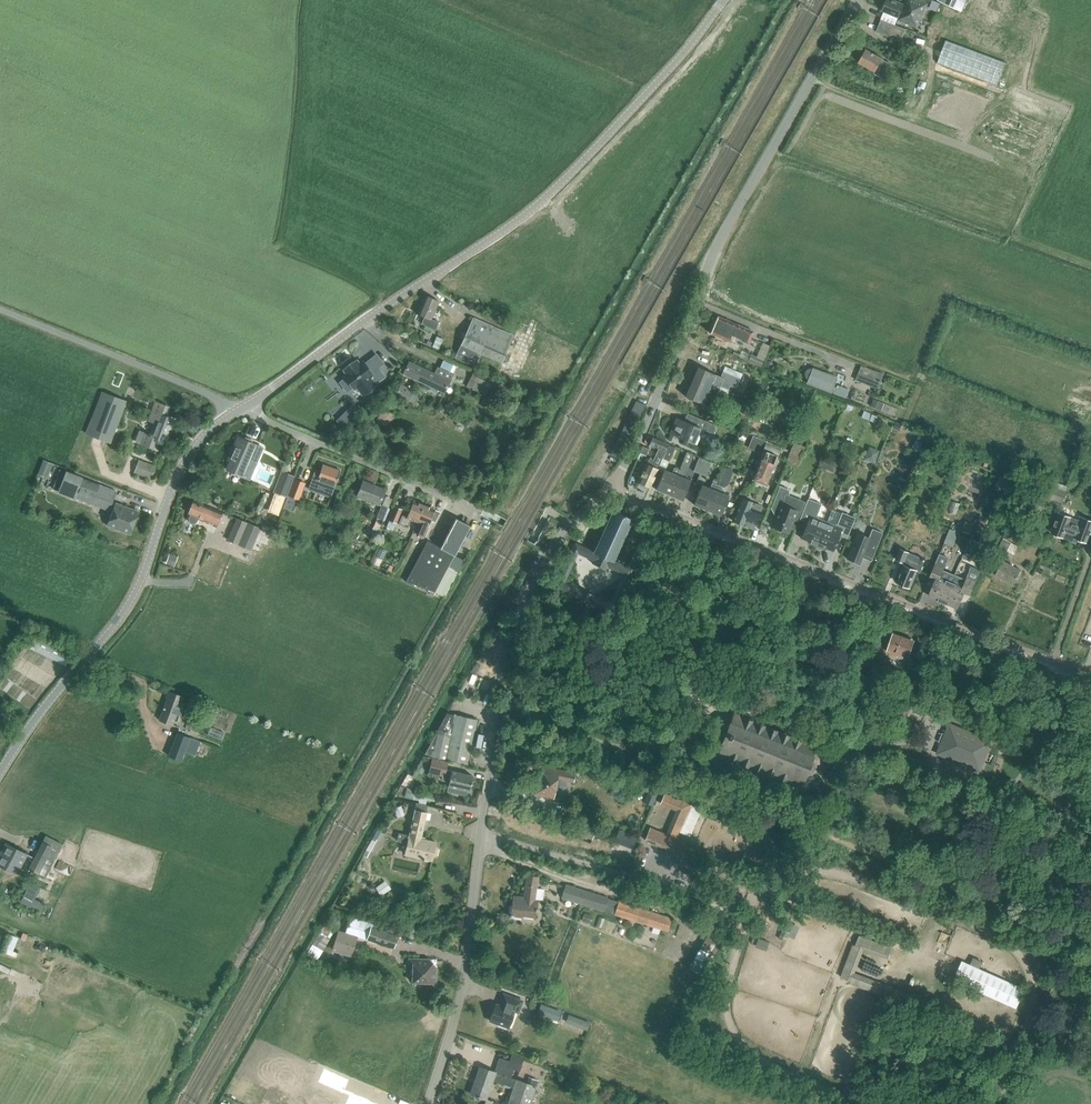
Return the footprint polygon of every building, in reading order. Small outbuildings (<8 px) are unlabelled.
[(904,3),(903,4),(894,0),(887,0),(882,11),(898,18),(897,21),(917,29),(928,3),(920,0),(905,0),(904,3)] [(931,5),(935,6),(933,12),(936,13),(940,3),(933,0),(931,5)] [(937,0),(962,11),(967,0),(937,0)] [(876,32),(901,42),(906,29),(881,19),(876,32)] [(945,40),(937,63),(998,86),(1006,63),(945,40)] [(890,63),(882,59),(883,59),(866,49),(859,63),(874,71),(873,73),(881,78),(890,63)] [(895,95),(892,101),(898,103),(900,98),(895,95)] [(424,317),(421,324),(435,330),(439,322),(431,319),(439,301),(425,295),(417,314),(424,317)] [(735,344),(738,337),(748,342),(753,331),(717,316),(710,333),(730,342),(735,344)] [(474,366),(479,353),(501,363),(513,335),(472,317),(455,357),(474,366)] [(442,340),(437,337),(433,346),(438,349),(442,340)] [(731,349),(729,354),(761,366),(763,359),(742,351),(738,352),(731,349)] [(383,376),(370,359),(364,363),(362,361),(359,363),(356,360),(342,370),(345,374),(343,375),(353,389),(356,387),(360,394),(383,376)] [(418,381),(444,393),(453,374),(437,366),(434,373),(409,362),(403,375),(418,381)] [(879,372),(861,364),(860,366),(858,373),(873,379),(870,386),(877,389),(883,373),(879,372)] [(685,397),(702,404),(711,408),(717,395),(724,398),(729,386),(735,388),(742,373),(736,371),(735,373),(734,375),(723,371),(720,377),(715,374),(698,367),(685,397)] [(806,384),(831,393),(845,399),(849,390),(837,385),(836,387),(833,386),(837,376),(812,367),(812,368),(809,368),(807,369),(805,370),(804,373),(804,375),(805,377),(808,379),(806,384)] [(466,387),(486,396),(490,388),(502,394),(506,385),(494,379),(474,369),(466,387)] [(84,435),(110,444),(126,401),(101,391),(84,435)] [(870,406),(881,410),(884,404),(873,399),(870,406)] [(152,448),(156,438),(165,441),(173,419),(164,415),(167,406),(156,402),(153,411),(151,411),(148,420),(155,423),(150,434),(148,433),(148,434),(141,431),(137,442),(152,448)] [(717,426),(687,412),(684,421),(676,418),(669,434),(685,440),(690,442),(694,444),(700,428),(713,434),(717,426)] [(343,426),(350,420),(344,414),(337,420),(343,426)] [(878,418),(872,415),(869,422),(875,424),(878,418)] [(902,424),(895,421),(892,427),(899,430),(902,424)] [(230,461),(226,469),(249,479),(263,448),(251,443),(244,440),(241,438),(240,437),(240,438),(238,437),(230,455),(233,456),(231,461),(230,461)] [(638,482),(644,484),(649,487),(658,469),(669,444),(652,437),(649,445),(658,448),(653,460),(649,458),(646,463),(647,463),(638,482)] [(759,439),(755,452),(761,454),(762,450),(766,442),(759,439)] [(674,449),(668,446),(662,459),(668,462),(674,449)] [(766,485),(778,456),(762,450),(761,454),(751,479),(766,485)] [(686,452),(679,469),(677,474),(669,495),(682,500),(690,480),(682,477),(684,471),(691,455),(686,452)] [(820,467),(831,471),(835,461),(824,457),(820,467)] [(699,475),(705,460),(699,458),(693,472),(699,475)] [(38,473),(37,474),(47,477),(52,463),(43,460),(38,473)] [(134,472),(151,479),(156,466),(139,460),(134,472)] [(712,463),(705,460),(699,475),(706,477),(712,463)] [(310,485),(332,493),(334,486),(335,486),(340,471),(322,465),(319,474),(314,472),(310,485)] [(669,495),(677,474),(679,469),(674,467),(671,472),(664,469),(655,489),(669,495)] [(711,500),(707,510),(720,515),(729,495),(721,492),(722,487),(726,485),(731,473),(730,470),(724,468),(719,480),(717,484),(715,490),(711,500)] [(115,492),(99,485),(61,471),(54,488),(55,491),(60,492),(73,497),(91,505),(94,497),(111,503),(115,492)] [(282,471),(273,492),(286,497),(294,476),(282,471)] [(741,491),(742,489),(746,480),(743,479),(744,476),(738,474),(732,487),(741,491)] [(1008,480),(1000,477),(995,490),(1002,493),(1008,480)] [(894,486),(902,489),(905,481),(897,478),(894,486)] [(304,484),(302,483),(294,480),(288,496),(298,500),(304,484)] [(356,497),(379,506),(385,490),(363,480),(356,497)] [(702,484),(694,505),(707,510),(711,500),(715,490),(717,484),(712,482),(710,487),(702,484)] [(1069,487),(1054,482),(1048,498),(1063,504),(1069,487)] [(773,530),(781,533),(782,531),(788,534),(791,527),(794,529),(803,505),(789,499),(789,491),(779,486),(770,509),(775,517),(770,527),(773,528),(773,530)] [(741,498),(732,520),(738,522),(745,525),(745,524),(753,527),(761,506),(753,503),(741,498)] [(821,504),(813,501),(808,499),(799,519),(807,523),(801,538),(808,541),(807,543),(816,546),(826,522),(818,519),(816,515),(821,504)] [(417,522),(423,506),(413,501),(406,517),(402,515),(398,524),(407,528),(410,519),(417,522)] [(208,522),(217,526),(222,512),(208,506),(207,508),(192,502),(188,513),(190,513),(188,518),(188,520),(188,522),(192,524),(194,523),(196,521),(197,519),(207,523),(208,522)] [(107,525),(130,534),(138,512),(116,504),(114,511),(112,510),(107,525)] [(379,530),(383,520),(388,508),(381,505),(376,518),(373,527),(379,530)] [(393,531),(396,523),(402,509),(395,506),(389,520),(386,528),(393,531)] [(425,533),(428,526),(430,519),(437,521),(440,513),(433,511),(434,510),(423,506),(417,522),(422,524),(418,536),(422,537),(425,533)] [(612,508),(593,549),(592,551),(612,559),(629,521),(631,516),(612,508)] [(846,538),(855,518),(841,512),(837,524),(833,525),(826,522),(816,546),(824,550),(825,548),(832,551),(839,535),(846,538)] [(1052,533),(1064,538),(1066,533),(1075,537),(1075,538),(1087,542),(1090,534),(1090,519),(1090,520),(1080,516),(1079,520),(1059,512),(1052,533)] [(458,572),(448,567),(470,525),(465,523),(468,518),(463,516),(461,521),(456,518),(440,548),(427,541),(405,582),(434,592),(444,597),(458,572)] [(260,529),(236,519),(226,541),(250,551),(260,529)] [(970,535),(975,524),(966,520),(961,532),(970,535)] [(846,559),(859,564),(862,556),(871,560),(882,533),(872,529),(868,538),(856,533),(846,559)] [(946,537),(943,543),(952,546),(954,541),(946,537)] [(996,552),(1004,556),(1011,543),(1003,539),(996,552)] [(633,569),(612,559),(592,551),(573,542),(569,549),(552,588),(582,601),(612,615),(633,569)] [(968,543),(965,552),(971,554),(974,545),(968,543)] [(897,582),(910,588),(917,571),(920,573),(926,560),(909,553),(910,552),(900,548),(895,560),(903,563),(899,572),(901,573),(897,582)] [(694,555),(703,559),(706,553),(697,549),(694,555)] [(943,602),(954,576),(943,571),(945,567),(944,567),(948,557),(940,553),(929,579),(935,582),(929,596),(943,602)] [(176,557),(169,554),(166,563),(173,565),(176,557)] [(995,575),(1013,585),(1021,569),(1003,560),(995,556),(990,565),(998,569),(995,575)] [(372,564),(378,567),(381,560),(375,557),(372,564)] [(954,576),(943,602),(958,608),(964,593),(970,596),(980,572),(970,569),(965,580),(954,576)] [(728,621),(708,621),(708,628),(708,634),(728,634),(728,621)] [(887,652),(907,659),(914,641),(893,634),(887,652)] [(902,686),(896,678),(891,681),(896,690),(902,686)] [(170,692),(159,720),(172,725),(174,720),(178,721),(185,703),(181,702),(182,697),(170,692)] [(904,723),(910,709),(903,706),(897,720),(904,723)] [(5,709),(2,715),(9,719),(12,714),(5,709)] [(819,757),(823,747),(736,713),(722,747),(718,757),(804,792),(809,782),(813,779),(814,779),(812,776),(813,775),(814,774),(814,773),(815,771),(816,770),(816,768),(817,767),(817,765),(817,764),(820,763),(820,762),(819,763),(819,757)] [(436,733),(424,754),(429,755),(467,764),(477,720),(455,715),(450,736),(436,733),(436,734),(436,733)] [(942,743),(938,753),(967,765),(966,768),(978,773),(990,742),(950,725),(945,736),(942,734),(939,742),(942,743)] [(177,733),(168,756),(181,761),(185,752),(195,756),(200,741),(177,733)] [(431,758),(428,773),(444,777),(449,778),(448,786),(446,791),(466,795),(467,790),(469,791),(472,776),(451,771),(446,770),(448,762),(431,758)] [(533,794),(554,798),(558,779),(573,782),(575,772),(539,765),(533,794)] [(406,789),(403,798),(414,800),(414,797),(435,803),(437,796),(406,789)] [(652,789),(646,804),(652,806),(658,791),(652,789)] [(659,804),(675,811),(665,833),(650,827),(645,840),(681,856),(687,843),(700,810),(663,795),(659,804)] [(398,834),(396,842),(406,844),(404,855),(432,861),(433,857),(435,857),(436,855),(438,849),(437,846),(435,846),(436,841),(421,838),(426,818),(427,812),(426,812),(428,805),(417,803),(415,809),(414,809),(413,815),(408,836),(398,834)] [(401,805),(394,808),(398,817),(405,815),(401,805)] [(575,832),(592,839),(597,827),(579,821),(575,832)] [(619,829),(614,841),(632,849),(637,836),(619,829)] [(43,842),(28,869),(45,878),(62,846),(45,836),(43,842)] [(0,854),(0,866),(9,870),(14,860),(22,865),(27,855),(19,851),(5,843),(0,854)] [(522,916),(535,918),(538,899),(536,899),(539,876),(526,875),(523,897),(513,895),(510,916),(512,917),(514,916),(521,918),(522,916)] [(391,890),(384,881),(374,888),(380,897),(391,890)] [(561,898),(604,912),(604,911),(614,914),(614,915),(667,932),(672,918),(618,901),(608,897),(565,884),(561,898)] [(592,914),(584,912),(582,920),(589,923),(592,914)] [(346,931),(367,937),(371,924),(351,917),(346,931)] [(784,924),(779,935),(786,938),(791,927),(784,924)] [(322,952),(334,931),(323,925),(311,946),(322,952)] [(370,927),(366,939),(393,947),(397,936),(370,927)] [(338,932),(332,951),(350,957),(356,938),(338,932)] [(850,984),(913,1008),(915,1008),(917,1001),(918,997),(855,973),(864,950),(887,959),(892,948),(859,935),(855,945),(853,945),(840,977),(851,981),(850,984)] [(758,938),(755,946),(765,950),(768,942),(758,938)] [(435,987),(436,959),(408,958),(408,959),(412,964),(412,982),(430,983),(434,987),(435,987)] [(962,961),(953,980),(1016,1009),(1025,989),(979,968),(982,963),(973,959),(971,965),(962,961)] [(498,1026),(507,1029),(507,1027),(509,1027),(514,1010),(518,1011),(522,1000),(503,993),(499,1005),(495,1004),(490,1021),(498,1023),(498,1026)] [(913,1008),(909,1020),(919,1024),(926,1004),(917,1001),(915,1008),(913,1008)] [(559,1010),(540,1003),(536,1011),(556,1019),(559,1010)] [(565,1023),(586,1031),(589,1023),(568,1015),(565,1023)] [(479,1066),(469,1094),(486,1100),(493,1081),(512,1088),(516,1079),(511,1077),(513,1070),(519,1072),(522,1064),(520,1064),(522,1058),(511,1054),(509,1060),(506,1068),(496,1065),(494,1071),(479,1066)] [(318,1081),(343,1093),(343,1092),(349,1095),(345,1103),(378,1103),(351,1091),(351,1092),(344,1089),(349,1079),(324,1068),(318,1081)] [(507,1103),(530,1103),(536,1086),(538,1081),(528,1077),(526,1082),(516,1079),(512,1088),(507,1103)]
